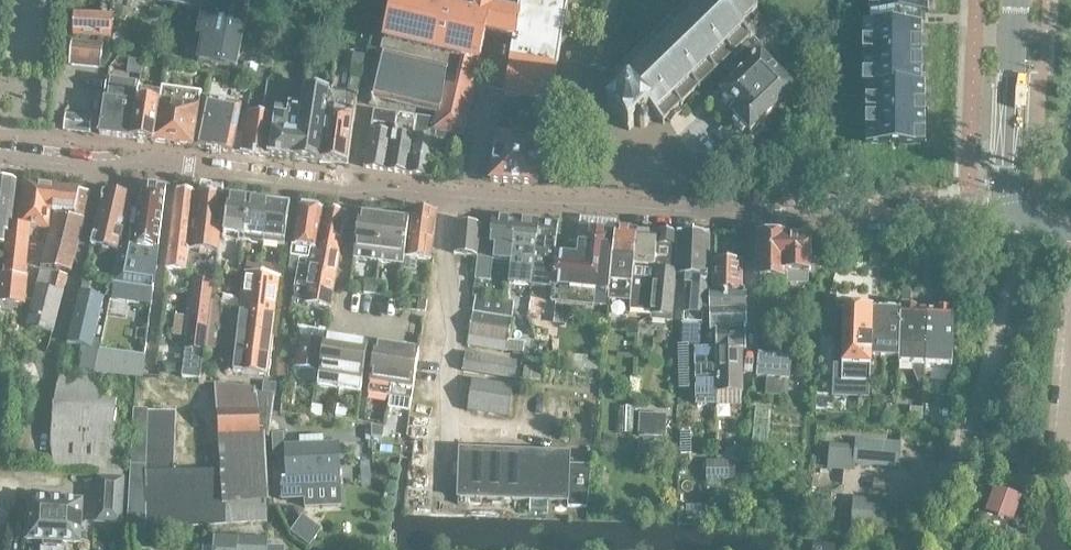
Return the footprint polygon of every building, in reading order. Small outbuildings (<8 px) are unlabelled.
[(101,14),(113,15),(115,0),(102,0),(101,14)] [(250,0),(179,0),(178,6),(204,11),(203,16),(209,17),(208,17),(218,19),(220,6),(248,12),(250,0)] [(487,33),(509,38),(505,62),(511,63),(506,94),(551,102),(568,0),(521,0),(518,18),(492,14),(493,5),(477,1),(475,7),(472,6),(471,13),(468,12),(470,6),(454,2),(452,8),(417,0),(394,0),(381,55),(385,56),(382,70),(378,69),(375,82),(378,83),(375,98),(379,99),(439,113),(434,130),(462,137),(487,33)] [(722,66),(732,56),(734,57),(736,56),(734,54),(750,39),(751,41),(753,39),(751,37),(742,28),(715,0),(696,0),(689,7),(687,6),(686,7),(687,9),(671,24),(670,22),(668,24),(669,25),(654,41),(652,39),(651,41),(652,42),(636,57),(635,56),(633,58),(635,59),(618,75),(617,73),(615,75),(617,76),(608,85),(619,98),(608,109),(629,131),(637,124),(641,128),(645,128),(648,125),(648,121),(656,117),(663,125),(665,123),(663,122),(667,119),(671,123),(681,113),(677,109),(680,106),(681,108),(683,106),(682,104),(697,89),(699,91),(701,89),(699,88),(715,73),(716,74),(718,72),(717,71),(722,66)] [(746,0),(715,0),(742,28),(756,14),(758,12),(746,0)] [(863,24),(863,86),(866,86),(866,145),(926,145),(926,83),(922,83),(922,67),(922,24),(922,14),(929,14),(929,0),(869,0),(870,14),(870,24),(863,24)] [(237,68),(248,12),(220,6),(218,19),(208,17),(209,17),(203,16),(199,37),(204,38),(199,62),(209,64),(237,70),(237,68)] [(113,15),(101,14),(75,13),(74,36),(112,37),(113,15)] [(751,37),(765,23),(756,14),(742,28),(751,37)] [(795,91),(762,56),(766,52),(753,39),(751,41),(750,39),(734,54),(736,56),(734,57),(732,56),(722,66),(728,73),(733,69),(740,76),(722,93),(740,112),(734,118),(750,134),(795,91)] [(102,55),(103,46),(103,45),(73,42),(71,65),(100,68),(102,55)] [(259,66),(264,44),(255,42),(250,64),(259,66)] [(111,56),(112,46),(103,46),(102,55),(111,56)] [(134,59),(135,49),(123,47),(122,57),(134,59)] [(358,94),(367,54),(336,49),(329,93),(327,109),(355,114),(358,94)] [(154,142),(161,90),(164,91),(167,75),(168,67),(142,63),(139,84),(140,84),(131,139),(154,142)] [(580,82),(582,70),(563,66),(561,78),(580,82)] [(283,79),(284,69),(273,68),(272,77),(283,79)] [(267,82),(268,72),(257,70),(255,81),(267,82)] [(131,139),(140,84),(139,84),(108,79),(102,120),(100,131),(100,135),(131,139)] [(269,157),(276,104),(280,84),(268,82),(263,114),(249,112),(242,154),(269,158),(269,157)] [(320,163),(327,109),(329,93),(303,89),(303,95),(294,160),(320,163)] [(193,148),(200,109),(202,96),(175,92),(164,91),(161,90),(154,142),(193,148)] [(294,160),(303,95),(289,93),(287,106),(276,104),(269,157),(294,160)] [(233,153),(242,106),(241,106),(243,98),(229,95),(227,103),(204,98),(194,148),(233,153)] [(377,107),(379,99),(375,98),(371,97),(369,106),(377,107)] [(408,174),(417,116),(418,109),(401,107),(401,111),(399,126),(395,125),(387,171),(408,174)] [(348,166),(355,114),(327,109),(320,163),(348,166)] [(387,171),(395,125),(399,126),(401,111),(372,111),(370,122),(386,125),(385,132),(369,130),(364,168),(387,171)] [(521,132),(524,116),(503,112),(500,128),(521,132)] [(100,131),(102,120),(91,118),(90,118),(68,116),(67,115),(66,117),(67,117),(65,129),(65,131),(66,131),(66,130),(88,133),(90,134),(90,132),(90,129),(100,131)] [(431,176),(436,139),(435,139),(436,133),(432,132),(433,124),(427,123),(428,118),(417,116),(408,174),(432,177),(432,176),(431,176)] [(538,185),(544,145),(498,137),(491,183),(538,185)] [(2,246),(5,246),(6,233),(11,234),(12,225),(17,183),(0,181),(0,259),(2,246)] [(52,211),(54,188),(18,183),(13,225),(32,228),(49,230),(52,211)] [(154,290),(167,188),(141,186),(140,196),(132,195),(127,215),(132,216),(128,248),(125,248),(125,252),(120,254),(119,258),(111,260),(108,275),(115,277),(114,283),(154,290)] [(72,272),(84,219),(90,192),(54,188),(52,211),(67,213),(67,217),(53,215),(41,267),(72,272)] [(119,251),(127,215),(132,195),(120,193),(117,190),(111,189),(108,190),(104,190),(91,244),(119,251)] [(192,230),(197,192),(176,190),(171,228),(192,230)] [(218,252),(225,196),(197,192),(192,230),(189,249),(218,252)] [(243,242),(249,199),(229,197),(224,235),(239,237),(239,241),(243,242)] [(262,264),(264,245),(270,202),(249,199),(243,242),(249,243),(248,252),(241,251),(239,261),(262,264)] [(284,247),(290,205),(270,202),(264,245),(269,245),(270,241),(280,242),(279,247),(284,247)] [(317,250),(323,209),(299,206),(290,268),(298,270),(300,258),(310,260),(312,249),(317,250)] [(431,260),(437,210),(412,208),(405,257),(404,267),(417,269),(418,259),(431,260)] [(330,308),(347,212),(323,209),(317,250),(312,249),(310,260),(300,258),(298,270),(293,299),(305,301),(305,303),(330,308)] [(379,262),(384,217),(360,214),(354,259),(379,262)] [(511,263),(516,219),(493,216),(490,244),(479,242),(475,280),(491,281),(493,261),(511,263)] [(403,265),(409,220),(384,217),(379,262),(403,265)] [(533,277),(539,221),(516,219),(511,263),(510,274),(517,275),(516,275),(533,277)] [(553,279),(553,275),(559,223),(539,221),(533,277),(553,279)] [(477,256),(479,239),(480,225),(457,223),(454,254),(477,256)] [(13,225),(12,225),(11,234),(6,233),(5,246),(1,274),(0,274),(0,304),(26,307),(30,277),(26,276),(32,228),(13,225)] [(186,271),(189,249),(192,230),(171,228),(166,269),(186,271)] [(631,306),(634,266),(637,230),(616,229),(615,233),(612,264),(624,265),(623,279),(627,279),(626,290),(622,290),(621,306),(631,306)] [(611,281),(612,264),(615,233),(579,230),(575,277),(553,275),(553,279),(550,301),(594,306),(596,285),(601,286),(602,280),(611,281)] [(652,312),(657,232),(637,230),(634,266),(644,267),(641,311),(652,312)] [(675,282),(676,273),(678,233),(657,232),(652,312),(652,315),(673,317),(676,282),(675,282)] [(709,275),(709,235),(710,235),(710,234),(709,234),(709,235),(679,233),(678,233),(676,273),(688,274),(708,275),(709,275)] [(822,266),(822,259),(816,258),(816,255),(809,255),(809,240),(783,240),(783,238),(780,238),(775,233),(768,233),(763,237),(760,237),(760,278),(783,279),(783,277),(788,277),(788,284),(808,284),(808,272),(809,272),(809,266),(822,266)] [(742,290),(742,261),(713,261),(713,291),(711,291),(711,312),(746,311),(745,290),(742,290)] [(53,333),(64,291),(68,276),(40,270),(26,326),(53,333)] [(206,351),(206,348),(211,310),(215,274),(196,271),(188,349),(204,351),(206,351)] [(276,317),(281,278),(246,274),(241,313),(276,317)] [(705,314),(708,281),(688,279),(686,279),(683,321),(703,323),(705,314)] [(375,295),(376,284),(366,283),(364,294),(375,295)] [(385,296),(386,286),(376,284),(375,295),(385,296)] [(512,321),(514,301),(478,297),(479,288),(474,287),(473,296),(476,296),(473,314),(512,321)] [(92,348),(104,297),(80,291),(67,343),(84,347),(92,349),(92,348)] [(426,312),(428,299),(420,298),(418,311),(426,312)] [(870,384),(873,311),(862,310),(859,307),(852,306),(849,310),(845,309),(842,365),(854,366),(852,409),(869,410),(869,398),(870,384)] [(925,365),(928,310),(917,309),(915,306),(907,306),(905,309),(901,308),(901,312),(900,348),(914,349),(913,365),(925,365)] [(953,351),(954,311),(950,311),(948,308),(940,307),(938,310),(928,310),(925,365),(938,366),(939,350),(953,351)] [(216,349),(221,312),(211,310),(206,348),(216,349)] [(746,332),(746,311),(711,312),(712,332),(716,332),(746,332)] [(899,361),(900,348),(901,312),(873,311),(870,384),(877,384),(883,385),(885,360),(899,361)] [(273,337),(276,317),(241,313),(239,326),(239,333),(273,337)] [(836,336),(836,313),(825,313),(825,335),(836,336)] [(507,351),(511,330),(512,321),(473,314),(467,345),(507,351)] [(700,346),(701,326),(703,323),(683,321),(682,345),(689,345),(700,346)] [(308,339),(309,332),(298,330),(300,337),(308,339)] [(746,349),(746,332),(716,332),(716,350),(736,349),(746,349)] [(271,356),(273,337),(239,333),(238,339),(236,352),(271,356)] [(318,372),(323,341),(317,340),(308,339),(300,337),(295,368),(318,372)] [(340,390),(347,340),(325,337),(318,386),(340,390)] [(361,393),(369,343),(347,340),(340,390),(361,393)] [(390,397),(398,348),(376,344),(368,394),(390,397)] [(689,378),(689,345),(682,345),(681,345),(681,379),(689,378)] [(93,378),(95,370),(98,350),(98,349),(92,348),(92,349),(84,347),(77,376),(93,378)] [(410,412),(419,351),(398,348),(390,397),(388,408),(410,412)] [(201,379),(204,351),(188,349),(185,377),(201,379)] [(741,391),(740,367),(736,367),(736,349),(716,350),(717,392),(741,391)] [(143,377),(146,356),(98,350),(95,370),(143,377)] [(717,405),(717,392),(716,350),(696,350),(698,406),(717,405)] [(269,377),(271,356),(236,352),(235,362),(234,372),(269,377)] [(790,380),(792,356),(759,353),(757,377),(767,378),(790,380)] [(515,380),(518,362),(466,354),(463,371),(515,380)] [(93,378),(77,376),(60,374),(51,448),(54,468),(122,471),(123,445),(114,445),(118,381),(93,378)] [(789,396),(790,380),(767,378),(766,394),(789,396)] [(509,418),(513,387),(472,380),(467,411),(509,418)] [(274,406),(275,395),(255,393),(255,387),(216,383),(218,408),(274,406)] [(279,392),(280,385),(265,383),(264,391),(279,392)] [(951,422),(952,406),(926,404),(925,421),(951,422)] [(269,434),(274,406),(218,408),(220,434),(220,436),(264,433),(269,434)] [(321,418),(323,408),(312,406),(311,416),(321,418)] [(346,418),(348,407),(337,406),(336,416),(346,418)] [(641,411),(641,434),(669,435),(670,412),(641,411)] [(177,439),(177,412),(147,412),(146,421),(148,421),(147,439),(177,439)] [(385,424),(387,413),(376,412),(375,422),(385,424)] [(407,432),(408,421),(398,419),(396,430),(407,432)] [(265,456),(264,433),(220,436),(223,457),(265,456)] [(669,436),(642,436),(642,453),(670,452),(669,436)] [(394,454),(393,438),(372,439),(373,455),(394,454)] [(176,453),(177,439),(147,439),(147,452),(176,453)] [(900,468),(902,445),(856,441),(855,447),(830,445),(828,470),(855,472),(856,464),(900,468)] [(340,476),(339,444),(284,446),(286,477),(280,477),(282,500),(304,499),(304,488),(313,487),(312,477),(340,476)] [(568,509),(570,454),(460,450),(458,498),(459,498),(458,505),(568,509)] [(176,465),(176,453),(147,452),(147,465),(176,465)] [(267,498),(265,456),(223,457),(224,471),(213,471),(213,523),(223,523),(223,524),(224,524),(224,523),(267,521),(267,498)] [(362,460),(361,482),(372,483),(373,461),(362,460)] [(191,512),(191,471),(176,471),(146,471),(146,514),(191,512)] [(213,523),(213,471),(191,471),(191,512),(146,514),(146,528),(212,525),(212,523),(213,523)] [(123,479),(99,478),(97,522),(121,523),(123,479)] [(1022,498),(994,487),(985,512),(1013,522),(1022,498)] [(27,540),(39,541),(45,541),(44,546),(62,547),(63,542),(80,543),(82,502),(30,499),(27,540)] [(887,502),(854,499),(852,528),(885,530),(887,502)] [(305,513),(293,530),(313,544),(325,527),(305,513)] [(1020,533),(1008,528),(1005,538),(1016,542),(1020,533)] [(284,548),(267,547),(268,539),(215,536),(215,549),(284,549),(284,548)]
